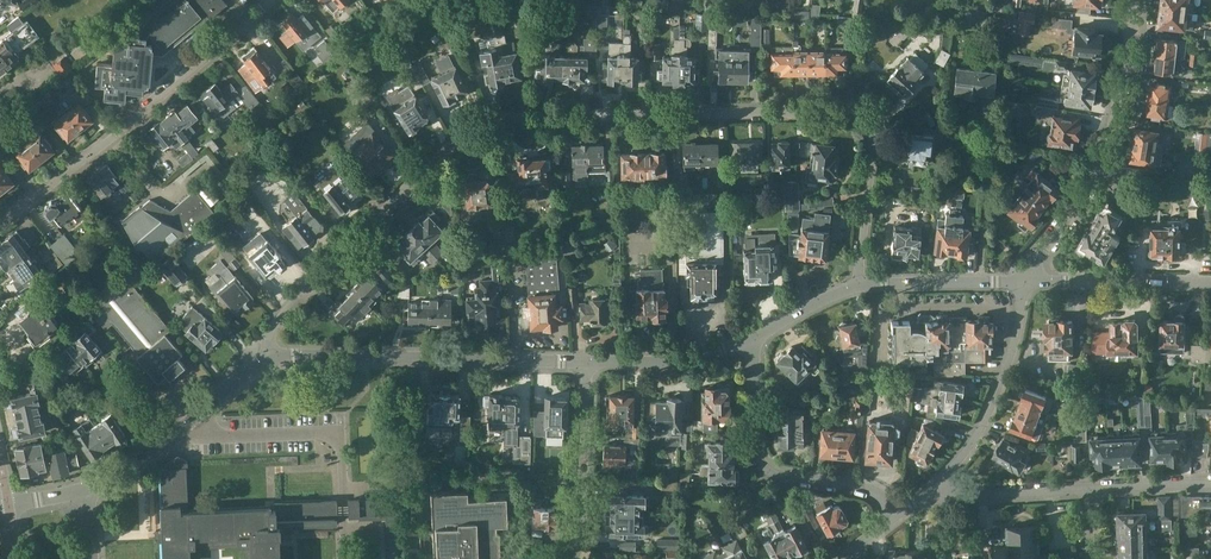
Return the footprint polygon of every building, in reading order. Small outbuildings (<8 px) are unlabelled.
[(8,2),(8,1),(9,1),(9,4),(15,4),(15,1),(16,1),(16,0),(18,0),(23,9),(38,0),(0,0),(0,2),(8,2)] [(135,97),(136,92),(143,92),(144,85),(148,86),(151,54),(163,56),(209,17),(210,19),(227,4),(224,0),(158,0),(145,10),(129,23),(132,26),(118,38),(117,42),(116,41),(114,63),(97,62),(95,84),(105,85),(104,98),(125,100),(126,96),(135,97)] [(323,2),(324,2),(333,12),(340,6),(340,7),(348,0),(322,0),(323,2)] [(635,8),(643,8),(644,1),(636,0),(635,0),(635,8)] [(676,0),(668,0),(667,8),(675,9),(675,3),(676,0)] [(852,21),(860,22),(863,0),(855,0),(853,12),(852,21)] [(1073,4),(1078,4),(1077,12),(1090,14),(1091,5),(1100,6),(1103,6),(1103,0),(1074,0),(1073,4)] [(1161,10),(1192,13),(1194,0),(1161,0),(1162,1),(1161,9),(1161,10)] [(707,3),(706,13),(714,14),(716,4),(707,3)] [(820,20),(821,13),(822,5),(813,4),(812,19),(820,20)] [(903,4),(901,23),(909,24),(912,5),(903,4)] [(1192,13),(1161,10),(1159,25),(1167,26),(1167,28),(1172,28),(1172,27),(1185,29),(1185,28),(1193,29),(1194,21),(1191,20),(1192,13)] [(382,15),(376,11),(372,17),(379,21),(382,15)] [(1011,20),(1010,32),(1016,33),(1029,34),(1030,23),(1032,23),(1033,13),(1019,11),(1019,13),(1018,21),(1011,20)] [(308,43),(309,42),(313,48),(321,41),(320,40),(321,38),(318,34),(319,33),(303,14),(297,18),(293,13),(289,16),(289,15),(284,19),(284,20),(281,23),(287,30),(279,37),(287,47),(291,44),(306,32),(306,34),(303,37),(308,43)] [(696,28),(708,28),(709,14),(697,13),(696,28)] [(607,15),(596,15),(596,38),(596,39),(596,47),(607,47),(607,46),(607,42),(607,15)] [(23,22),(19,16),(7,25),(12,31),(6,36),(7,37),(3,40),(2,39),(0,41),(0,72),(18,59),(19,55),(16,51),(19,49),(20,50),(39,36),(27,19),(23,22)] [(1002,17),(1000,28),(1009,29),(1010,18),(1002,17)] [(760,49),(760,38),(761,18),(752,18),(752,38),(751,49),(760,49)] [(925,25),(935,27),(936,20),(927,18),(925,25)] [(1045,26),(1054,27),(1071,28),(1072,19),(1058,18),(1058,20),(1045,23),(1045,26)] [(846,22),(846,36),(856,36),(856,22),(846,22)] [(494,27),(495,34),(502,33),(501,25),(494,27)] [(673,82),(678,83),(680,25),(678,25),(678,28),(675,27),(674,47),(671,47),(671,57),(664,56),(663,70),(658,70),(658,80),(663,80),(663,81),(673,82)] [(685,26),(680,25),(678,83),(684,83),(684,82),(694,82),(694,81),(699,81),(699,71),(695,71),(695,57),(687,57),(687,48),(689,48),(691,47),(693,45),(693,42),(691,39),(689,38),(685,37),(685,32),(686,32),(687,26),(685,26)] [(1094,54),(1099,55),(1099,53),(1100,51),(1101,49),(1101,46),(1100,45),(1100,43),(1101,33),(1095,32),(1096,29),(1099,29),(1099,28),(1095,27),(1095,29),(1075,26),(1074,29),(1073,40),(1068,39),(1067,51),(1090,54),(1093,55),(1094,54)] [(945,27),(942,48),(949,49),(952,28),(945,27)] [(709,30),(708,45),(717,45),(718,30),(709,30)] [(500,56),(505,79),(510,78),(511,83),(521,81),(520,76),(521,76),(516,52),(511,52),(509,42),(507,42),(505,34),(499,35),(503,55),(500,56)] [(503,80),(505,79),(500,56),(503,55),(499,35),(494,36),(496,48),(480,51),(482,63),(487,62),(489,73),(484,74),(486,84),(491,83),(491,84),(503,82),(503,80)] [(989,44),(1000,46),(1002,38),(991,36),(989,44)] [(619,80),(623,80),(623,43),(623,37),(620,37),(620,43),(609,43),(609,57),(608,56),(608,67),(603,66),(602,81),(619,81),(619,80)] [(562,56),(561,78),(562,78),(562,80),(563,80),(563,85),(573,85),(573,80),(574,80),(574,79),(584,79),(584,68),(586,68),(586,57),(596,57),(596,47),(596,39),(584,38),(584,46),(579,46),(576,43),(571,43),(568,45),(565,45),(565,56),(562,56)] [(1155,49),(1154,55),(1181,58),(1180,58),(1184,59),(1185,50),(1183,49),(1185,41),(1179,40),(1158,38),(1157,48),(1155,49)] [(793,40),(793,47),(793,74),(801,74),(802,75),(805,75),(807,74),(808,74),(808,50),(800,49),(800,45),(798,45),(798,40),(793,40)] [(535,68),(534,78),(540,78),(540,79),(551,80),(551,78),(561,78),(562,56),(560,56),(560,54),(562,54),(562,44),(552,43),(552,55),(551,55),(540,55),(540,68),(535,68)] [(631,57),(631,43),(623,43),(623,80),(626,80),(626,81),(637,82),(637,80),(642,80),(642,71),(637,71),(638,57),(631,57)] [(328,45),(320,51),(327,60),(336,54),(328,45)] [(727,48),(717,48),(717,58),(719,58),(719,71),(714,71),(714,79),(719,79),(719,80),(722,80),(723,81),(725,81),(727,81),(729,81),(732,81),(732,62),(733,45),(727,45),(727,48)] [(751,59),(751,49),(739,48),(739,45),(733,45),(732,62),(732,81),(737,81),(740,81),(741,82),(743,82),(745,81),(747,81),(747,80),(752,80),(753,72),(747,71),(748,59),(751,59)] [(259,54),(254,46),(242,56),(247,62),(239,68),(256,90),(275,75),(269,67),(270,67),(266,62),(270,59),(263,51),(259,54)] [(793,47),(778,47),(772,47),(772,67),(771,67),(771,68),(781,68),(780,74),(786,74),(786,75),(790,75),(791,74),(793,74),(793,47)] [(824,47),(824,50),(824,74),(827,74),(828,75),(832,75),(833,74),(843,74),(843,68),(846,67),(846,59),(848,59),(848,54),(846,54),(846,53),(841,53),(841,47),(824,47)] [(943,66),(950,53),(942,48),(935,61),(943,66)] [(824,50),(808,50),(808,74),(811,74),(812,75),(816,75),(817,74),(824,74),(824,50)] [(899,83),(922,59),(916,53),(910,59),(909,57),(899,67),(898,67),(891,75),(899,83)] [(1009,53),(1008,64),(1017,65),(1017,63),(1043,66),(1043,62),(1054,64),(1054,67),(1066,70),(1068,62),(1009,53)] [(432,77),(431,77),(432,80),(443,102),(444,102),(446,107),(456,102),(454,97),(454,96),(467,89),(455,65),(454,66),(449,57),(448,55),(435,62),(441,72),(432,77)] [(1154,55),(1153,60),(1155,62),(1154,72),(1174,74),(1183,75),(1184,69),(1180,64),(1180,58),(1181,58),(1154,55)] [(62,75),(71,69),(72,68),(65,57),(54,65),(62,75)] [(278,63),(286,73),(292,68),(285,58),(278,63)] [(928,65),(922,59),(899,83),(894,87),(903,95),(907,91),(915,83),(914,83),(924,72),(923,71),(928,65)] [(419,63),(412,67),(422,85),(429,81),(419,63)] [(72,70),(94,98),(99,94),(77,66),(72,70)] [(422,85),(412,67),(406,70),(416,89),(422,85)] [(996,71),(958,67),(956,91),(966,92),(966,94),(978,95),(978,92),(993,93),(996,71)] [(1065,74),(1063,85),(1092,90),(1092,87),(1094,87),(1094,82),(1093,81),(1094,78),(1093,78),(1094,73),(1069,69),(1068,75),(1065,74)] [(305,82),(297,73),(288,80),(296,89),(305,82)] [(221,91),(215,83),(206,90),(206,91),(200,96),(202,99),(204,98),(207,102),(206,103),(219,119),(235,107),(229,100),(238,93),(250,108),(258,101),(245,84),(236,91),(235,89),(234,88),(230,84),(221,91)] [(1148,99),(1148,100),(1169,103),(1171,86),(1166,85),(1166,84),(1157,83),(1157,84),(1151,83),(1150,89),(1149,92),(1147,94),(1147,97),(1148,99)] [(1092,90),(1063,85),(1061,96),(1064,97),(1063,102),(1089,106),(1090,101),(1091,98),(1092,97),(1093,93),(1092,92),(1092,90)] [(398,90),(386,97),(390,103),(389,104),(393,111),(394,110),(402,122),(399,124),(398,127),(403,133),(405,133),(409,131),(409,132),(419,126),(418,124),(426,119),(427,114),(415,95),(414,96),(413,95),(414,94),(409,86),(408,87),(407,86),(399,91),(398,90)] [(84,87),(79,91),(86,101),(91,97),(84,87)] [(67,98),(73,107),(66,112),(81,131),(82,130),(85,129),(87,128),(88,125),(89,124),(88,124),(93,120),(90,116),(91,115),(84,106),(83,106),(83,105),(87,102),(86,101),(79,91),(78,90),(67,98)] [(364,90),(357,96),(365,106),(372,100),(364,90)] [(1059,100),(1038,96),(1036,105),(1054,108),(1057,109),(1059,100)] [(1169,103),(1148,100),(1148,101),(1146,102),(1146,105),(1147,108),(1147,109),(1146,116),(1152,117),(1152,118),(1161,119),(1161,118),(1166,119),(1169,103)] [(1021,114),(1022,104),(1005,101),(1003,111),(1021,114)] [(35,102),(30,106),(34,111),(40,107),(35,102)] [(187,104),(177,113),(175,110),(163,119),(182,143),(189,137),(185,132),(192,127),(189,123),(197,117),(187,104)] [(1054,108),(1036,105),(1033,105),(1032,113),(1048,116),(1049,114),(1053,114),(1054,108)] [(34,111),(30,106),(24,110),(29,116),(34,111)] [(80,131),(81,131),(66,112),(59,118),(58,117),(52,122),(64,137),(65,136),(68,140),(72,136),(73,137),(75,136),(77,135),(79,134),(80,131)] [(266,124),(261,117),(257,120),(262,127),(266,124)] [(1048,140),(1049,141),(1048,143),(1052,144),(1054,146),(1058,146),(1060,145),(1075,148),(1077,134),(1079,134),(1079,130),(1078,128),(1079,123),(1076,123),(1077,119),(1070,118),(1070,120),(1053,117),(1050,117),(1049,126),(1051,127),(1050,131),(1049,132),(1048,133),(1048,135),(1047,135),(1047,136),(1047,137),(1047,138),(1048,139),(1048,140)] [(160,122),(159,121),(150,128),(152,131),(150,133),(150,135),(152,138),(157,144),(160,144),(162,143),(164,147),(172,141),(177,147),(182,143),(163,119),(160,122)] [(366,120),(342,142),(351,152),(352,153),(370,172),(376,167),(381,172),(390,163),(385,159),(386,158),(385,158),(390,153),(372,134),(369,131),(373,128),(366,120)] [(1179,127),(1165,125),(1164,133),(1178,134),(1179,127)] [(902,152),(901,155),(911,156),(911,160),(925,162),(925,161),(931,162),(932,153),(930,153),(931,139),(938,140),(941,140),(943,130),(923,127),(922,134),(904,132),(902,152)] [(1135,139),(1133,149),(1163,154),(1164,153),(1165,142),(1159,142),(1161,131),(1136,128),(1134,139),(1135,139)] [(23,136),(42,161),(44,160),(46,160),(48,158),(49,156),(50,155),(50,154),(54,150),(51,147),(52,146),(45,137),(40,131),(34,136),(29,131),(23,136)] [(10,149),(0,136),(0,148),(5,154),(10,149)] [(42,161),(23,136),(14,143),(16,145),(10,149),(25,167),(26,167),(29,171),(34,167),(34,168),(35,166),(39,166),(41,164),(41,162),(42,161)] [(213,153),(219,149),(220,148),(211,138),(205,143),(213,153)] [(789,166),(789,141),(778,141),(778,143),(772,143),(772,169),(780,169),(780,166),(789,166)] [(188,152),(194,159),(198,156),(188,142),(183,146),(188,152)] [(694,142),(683,143),(684,164),(701,163),(700,144),(694,144),(694,142)] [(813,152),(812,162),(836,165),(836,163),(839,162),(839,157),(837,156),(837,154),(832,153),(833,145),(813,143),(812,152),(813,152)] [(602,144),(587,145),(587,173),(605,173),(605,166),(605,157),(603,157),(602,144)] [(717,144),(700,144),(701,163),(717,163),(717,144)] [(750,144),(733,144),(733,153),(739,152),(740,161),(742,161),(742,171),(758,171),(758,161),(760,161),(760,147),(750,147),(750,144)] [(573,170),(573,179),(587,179),(587,173),(587,145),(572,145),(573,170)] [(622,154),(622,176),(623,176),(623,179),(644,179),(644,175),(665,175),(665,163),(664,163),(664,152),(663,152),(662,148),(661,146),(655,146),(653,148),(653,152),(652,152),(652,153),(642,153),(641,153),(641,149),(640,147),(634,147),(632,148),(632,153),(631,153),(622,154)] [(1176,154),(1164,153),(1163,154),(1133,149),(1133,150),(1132,150),(1131,161),(1161,165),(1162,160),(1175,161),(1176,154)] [(194,159),(188,152),(178,160),(183,167),(194,159)] [(545,157),(529,159),(529,158),(528,158),(528,157),(526,155),(520,156),(519,158),(518,158),(518,159),(517,159),(518,173),(517,173),(517,174),(511,175),(512,186),(519,185),(519,187),(536,186),(537,195),(547,194),(546,185),(547,185),(545,169),(551,169),(550,159),(545,159),(545,157)] [(327,177),(319,184),(325,191),(324,191),(340,211),(341,210),(343,213),(346,214),(351,210),(351,207),(349,204),(349,203),(348,202),(359,193),(345,176),(354,169),(345,158),(338,164),(342,168),(340,170),(339,170),(339,169),(328,178),(327,177)] [(1196,158),(1194,178),(1204,180),(1206,159),(1196,158)] [(836,165),(812,162),(812,169),(809,169),(807,170),(806,179),(808,182),(817,183),(817,178),(834,180),(834,174),(835,174),(835,172),(837,172),(838,167),(836,166),(836,165)] [(4,191),(5,192),(8,191),(14,186),(14,183),(0,164),(0,194),(4,191)] [(97,170),(88,177),(102,194),(103,193),(105,196),(108,196),(111,194),(111,191),(109,188),(110,187),(109,186),(112,183),(114,186),(119,182),(115,177),(116,176),(107,164),(97,171),(97,170)] [(728,187),(727,166),(718,166),(719,188),(728,187)] [(675,189),(685,188),(684,167),(674,167),(674,171),(675,189)] [(1140,170),(1124,167),(1122,174),(1139,177),(1140,170)] [(1021,192),(1041,207),(1049,197),(1051,198),(1052,197),(1054,196),(1057,193),(1056,191),(1057,189),(1060,184),(1053,178),(1049,182),(1031,168),(1026,175),(1031,179),(1029,182),(1024,178),(1020,183),(1025,187),(1021,192)] [(606,170),(607,185),(615,185),(614,170),(606,170)] [(571,171),(562,171),(562,187),(571,187),(571,171)] [(1122,174),(1121,182),(1137,184),(1139,177),(1122,174)] [(197,184),(193,187),(195,190),(210,206),(219,198),(200,176),(194,180),(197,184)] [(478,211),(477,206),(482,205),(484,217),(493,216),(492,203),(493,203),(490,179),(476,180),(476,179),(474,179),(472,177),(467,177),(465,180),(464,180),(464,181),(459,182),(460,192),(465,192),(467,206),(469,206),(470,211),(478,211)] [(128,194),(128,195),(133,201),(142,194),(130,179),(122,186),(120,184),(118,186),(126,196),(128,194)] [(788,210),(798,209),(799,209),(799,204),(798,181),(784,182),(785,211),(788,210)] [(1121,182),(1120,189),(1135,192),(1137,184),(1121,182)] [(965,191),(955,189),(953,197),(963,199),(965,191)] [(122,220),(121,220),(138,248),(141,247),(155,263),(171,250),(215,213),(210,206),(195,190),(170,211),(150,199),(141,207),(140,206),(122,221),(122,220)] [(45,211),(57,227),(61,224),(61,225),(74,215),(79,222),(87,215),(82,209),(82,208),(69,192),(56,202),(51,201),(45,206),(45,211)] [(314,216),(295,192),(284,200),(297,216),(283,227),(298,246),(304,242),(313,235),(312,234),(322,225),(315,216),(314,216)] [(1041,207),(1021,192),(1014,202),(1010,199),(1010,198),(1006,195),(999,203),(1020,220),(1017,225),(1025,230),(1029,225),(1030,226),(1036,217),(1034,216),(1041,207)] [(450,199),(443,205),(452,214),(450,199)] [(808,204),(799,204),(799,209),(823,206),(822,200),(808,201),(808,204)] [(934,214),(935,202),(907,200),(906,207),(921,208),(921,206),(928,207),(928,210),(931,213),(934,214)] [(1123,216),(1109,208),(1106,206),(1092,230),(1091,230),(1081,247),(1106,261),(1118,240),(1119,240),(1122,235),(1114,231),(1123,216)] [(666,224),(675,223),(674,207),(665,207),(666,224)] [(1145,208),(1136,208),(1136,229),(1145,229),(1145,208)] [(788,210),(786,228),(796,230),(798,209),(788,210)] [(946,213),(946,220),(938,219),(934,255),(936,256),(943,257),(945,256),(945,251),(946,252),(946,251),(949,251),(954,209),(951,209),(950,214),(946,213)] [(954,209),(949,251),(954,252),(954,253),(957,254),(956,255),(962,256),(963,255),(965,253),(966,254),(966,253),(972,253),(973,243),(969,242),(971,228),(961,227),(963,215),(959,215),(960,210),(954,209)] [(411,228),(437,257),(441,254),(430,242),(443,230),(436,222),(440,218),(434,211),(429,215),(429,214),(421,222),(419,220),(411,228)] [(686,261),(686,274),(690,274),(691,297),(693,297),(695,299),(700,299),(702,297),(702,296),(704,296),(704,299),(714,299),(714,292),(716,292),(716,262),(722,262),(722,212),(686,212),(686,255),(683,255),(683,261),(686,261)] [(815,263),(822,264),(823,259),(825,259),(828,231),(830,214),(815,212),(814,218),(803,217),(801,234),(789,233),(789,254),(798,255),(798,256),(815,258),(815,263)] [(1177,255),(1180,255),(1180,253),(1185,253),(1186,251),(1186,244),(1184,243),(1181,243),(1182,227),(1181,227),(1181,221),(1154,220),(1154,226),(1153,226),(1152,234),(1152,254),(1153,254),(1153,257),(1162,258),(1163,254),(1167,254),(1170,255),(1172,256),(1176,256),(1177,255)] [(675,243),(675,223),(666,224),(666,244),(675,243)] [(909,254),(918,255),(921,235),(920,235),(921,228),(912,227),(912,228),(895,226),(893,238),(891,237),(890,249),(892,250),(891,255),(893,257),(900,258),(902,257),(902,255),(909,255),(909,254)] [(437,257),(411,228),(402,236),(403,238),(391,249),(399,257),(403,253),(409,261),(410,261),(413,264),(423,255),(420,251),(423,249),(433,260),(437,257)] [(505,230),(496,231),(497,245),(506,244),(505,230)] [(8,268),(8,267),(27,253),(26,251),(31,248),(27,242),(22,246),(18,239),(21,237),(17,231),(13,233),(5,239),(6,240),(0,244),(0,259),(7,268),(8,268)] [(261,233),(254,238),(260,246),(249,254),(265,275),(266,274),(269,277),(271,277),(275,274),(275,272),(275,271),(276,271),(285,263),(280,257),(281,256),(268,239),(266,240),(261,233)] [(743,251),(736,251),(737,264),(744,263),(744,277),(745,277),(745,281),(747,283),(755,283),(757,281),(757,279),(772,278),(771,270),(773,270),(772,245),(776,245),(775,233),(754,234),(755,249),(743,250),(743,251)] [(51,245),(66,264),(79,254),(64,235),(51,245)] [(578,235),(563,235),(563,246),(578,246),(578,235)] [(219,278),(209,286),(209,287),(223,302),(226,300),(236,312),(253,298),(235,276),(234,276),(231,273),(241,265),(222,242),(216,247),(231,265),(229,267),(228,266),(227,267),(221,260),(212,268),(216,273),(220,273),(223,275),(228,282),(227,283),(221,277),(219,278)] [(502,246),(504,261),(517,260),(516,245),(502,246)] [(41,273),(27,253),(8,267),(8,268),(15,277),(14,278),(14,279),(10,282),(16,290),(20,287),(21,287),(41,273)] [(561,317),(555,255),(525,258),(529,303),(524,303),(521,306),(522,316),(525,319),(530,318),(531,327),(544,325),(544,327),(545,326),(547,329),(553,328),(555,326),(556,325),(556,317),(561,317)] [(57,256),(47,265),(53,272),(64,263),(57,256)] [(176,284),(188,275),(172,256),(160,265),(176,284)] [(147,270),(138,260),(92,299),(101,309),(94,315),(106,329),(112,323),(139,355),(136,357),(158,382),(163,378),(169,385),(187,369),(185,366),(178,357),(182,353),(174,344),(177,341),(168,331),(170,329),(131,283),(147,270)] [(502,265),(492,266),(493,280),(503,280),(502,265)] [(354,291),(370,307),(371,306),(369,304),(390,281),(393,284),(394,283),(378,268),(377,269),(380,271),(373,278),(367,273),(352,288),(354,291)] [(636,273),(636,277),(636,279),(636,290),(631,290),(631,315),(636,315),(636,316),(649,316),(649,318),(665,317),(665,309),(666,309),(666,297),(665,297),(665,288),(661,288),(661,268),(639,269),(639,273),(636,273)] [(401,276),(402,283),(410,282),(409,274),(401,276)] [(457,274),(450,275),(451,294),(459,293),(457,274)] [(475,295),(466,296),(467,315),(475,315),(476,323),(476,324),(476,325),(477,326),(478,326),(479,327),(480,327),(481,326),(482,326),(482,325),(483,325),(483,324),(483,323),(483,322),(496,321),(495,306),(498,306),(496,287),(492,287),(491,280),(479,281),(480,288),(474,289),(475,295)] [(398,297),(409,298),(410,284),(398,283),(398,297)] [(575,287),(566,288),(568,305),(576,305),(575,287)] [(370,307),(354,291),(340,306),(339,304),(331,312),(330,311),(329,311),(345,327),(346,326),(342,322),(349,315),(356,322),(370,307)] [(591,322),(612,322),(612,304),(606,305),(606,299),(597,299),(597,294),(590,294),(590,303),(580,303),(581,319),(590,319),(590,322),(591,322)] [(28,310),(25,305),(15,311),(19,317),(28,330),(27,331),(35,341),(59,323),(58,322),(63,318),(47,296),(28,310)] [(430,299),(430,303),(429,322),(430,322),(451,322),(452,300),(430,299)] [(429,322),(430,303),(409,302),(408,325),(430,325),(430,322),(429,322)] [(212,340),(213,340),(216,340),(221,334),(221,330),(192,306),(178,323),(206,347),(209,349),(211,349),(215,345),(215,343),(212,340)] [(891,329),(889,329),(888,330),(891,337),(889,337),(888,338),(891,345),(889,345),(888,345),(891,353),(889,353),(888,353),(892,362),(934,361),(934,376),(965,375),(965,360),(990,359),(990,343),(990,333),(993,333),(995,331),(994,325),(993,323),(990,323),(990,322),(990,323),(990,316),(978,316),(979,320),(967,320),(967,317),(947,318),(947,315),(937,315),(937,317),(933,317),(931,315),(920,315),(917,318),(917,322),(925,321),(925,331),(923,330),(922,330),(919,329),(917,329),(915,328),(913,328),(911,329),(909,329),(909,321),(891,321),(891,329)] [(1161,337),(1161,345),(1161,352),(1185,353),(1186,321),(1185,321),(1185,317),(1183,315),(1177,315),(1175,317),(1175,321),(1161,320),(1161,327),(1161,337)] [(1072,350),(1073,321),(1060,320),(1060,316),(1048,316),(1048,322),(1047,322),(1047,339),(1047,349),(1049,350),(1049,360),(1070,360),(1071,350),(1072,350)] [(1124,322),(1115,322),(1112,322),(1112,333),(1094,333),(1091,351),(1103,351),(1110,351),(1110,360),(1127,360),(1127,357),(1135,356),(1135,351),(1138,351),(1138,322),(1135,319),(1124,319),(1124,322)] [(99,348),(100,347),(90,335),(96,330),(89,321),(73,335),(76,339),(69,345),(65,340),(69,345),(68,345),(85,365),(86,366),(87,366),(94,360),(92,358),(95,356),(96,358),(103,352),(99,348)] [(836,339),(836,340),(840,343),(842,343),(842,346),(844,354),(857,355),(859,355),(858,365),(858,369),(866,370),(868,343),(860,343),(860,342),(856,322),(849,323),(844,322),(842,322),(839,325),(838,326),(839,329),(840,334),(838,335),(836,339)] [(59,357),(72,373),(75,369),(77,371),(85,365),(68,345),(69,345),(65,340),(62,342),(66,346),(57,354),(54,351),(51,354),(56,360),(59,357)] [(812,361),(813,361),(808,356),(814,350),(805,341),(799,347),(803,351),(800,354),(792,346),(785,353),(782,352),(777,357),(777,360),(780,364),(780,365),(781,366),(783,368),(785,369),(786,370),(796,380),(809,367),(812,371),(814,371),(817,368),(817,366),(812,361)] [(1193,345),(1192,361),(1205,362),(1207,345),(1193,345)] [(1069,364),(1067,382),(1081,384),(1084,366),(1069,364)] [(27,373),(31,392),(41,390),(40,381),(45,380),(41,371),(38,371),(27,373)] [(933,387),(932,396),(958,399),(959,394),(960,394),(960,393),(963,391),(964,386),(961,383),(961,382),(940,379),(940,381),(934,380),(933,387)] [(1130,393),(1137,395),(1143,396),(1146,384),(1146,379),(1136,379),(1136,386),(1130,386),(1130,393)] [(703,420),(694,420),(694,433),(718,432),(718,422),(711,423),(711,418),(728,418),(728,408),(727,408),(727,394),(731,394),(731,384),(717,384),(717,387),(709,387),(706,390),(706,393),(703,393),(703,420)] [(1105,388),(1087,384),(1087,402),(1106,402),(1105,388)] [(1153,385),(1146,384),(1143,396),(1151,398),(1153,385)] [(913,386),(912,393),(921,394),(922,388),(913,386)] [(1022,398),(1020,402),(1049,412),(1054,399),(1047,396),(1025,388),(1025,389),(1022,390),(1020,395),(1022,398)] [(14,408),(16,416),(48,410),(45,401),(40,402),(38,394),(42,393),(41,390),(31,392),(11,396),(11,397),(6,398),(7,409),(13,408),(14,408)] [(450,393),(440,392),(439,394),(433,393),(431,391),(427,395),(429,397),(429,405),(427,405),(427,407),(422,407),(421,408),(421,416),(422,418),(426,418),(426,420),(426,426),(426,427),(426,435),(438,435),(438,436),(452,436),(452,417),(459,417),(459,394),(450,394),(450,393)] [(628,436),(639,436),(639,426),(633,426),(634,395),(633,395),(631,393),(627,393),(625,395),(609,395),(609,397),(605,397),(605,405),(609,405),(609,421),(624,421),(624,426),(631,426),(631,430),(628,430),(628,436)] [(957,404),(958,399),(932,396),(921,394),(912,393),(911,401),(921,402),(927,402),(926,411),(957,416),(957,414),(961,413),(961,407),(958,404),(957,404)] [(483,396),(483,404),(484,406),(489,406),(489,407),(489,421),(490,421),(489,428),(501,429),(501,426),(505,426),(505,444),(513,445),(514,445),(513,462),(513,463),(514,463),(514,462),(529,463),(530,463),(530,462),(531,445),(531,444),(531,437),(531,436),(530,436),(530,437),(523,436),(522,436),(518,436),(517,436),(517,422),(518,422),(519,400),(515,396),(502,396),(502,394),(489,394),(489,395),(484,395),(483,396)] [(1139,427),(1146,426),(1145,414),(1144,414),(1143,396),(1137,395),(1139,427)] [(545,436),(562,437),(563,426),(564,427),(566,399),(554,398),(554,397),(545,397),(544,411),(534,410),(533,434),(545,435),(545,436)] [(817,397),(816,409),(825,409),(825,398),(817,397)] [(651,402),(650,413),(656,413),(656,416),(652,419),(651,426),(655,428),(655,434),(658,434),(659,435),(663,435),(665,434),(669,434),(680,434),(680,428),(680,423),(681,423),(682,413),(681,413),(681,399),(668,398),(668,402),(656,401),(656,402),(651,402)] [(1044,426),(1049,412),(1020,402),(1015,415),(1044,426)] [(1196,415),(1210,416),(1210,408),(1196,407),(1196,415)] [(94,424),(108,445),(115,439),(116,440),(119,444),(121,445),(127,441),(128,438),(110,412),(107,414),(104,409),(100,412),(103,416),(100,418),(101,420),(94,424)] [(778,428),(802,427),(802,409),(778,409),(778,418),(776,419),(776,424),(778,426),(778,428)] [(48,410),(16,416),(19,426),(17,426),(18,426),(12,428),(14,438),(20,437),(45,431),(44,428),(49,427),(48,419),(50,419),(48,410)] [(1044,426),(1015,415),(1014,418),(1011,420),(1009,425),(1011,428),(1032,436),(1039,438),(1041,432),(1044,426)] [(460,440),(469,440),(470,416),(461,416),(460,440)] [(108,445),(94,424),(89,417),(73,428),(77,435),(91,457),(92,456),(95,462),(103,456),(100,451),(100,450),(108,445)] [(52,422),(57,433),(65,431),(60,419),(52,422)] [(917,426),(920,427),(918,432),(911,429),(909,428),(908,434),(920,440),(933,446),(935,443),(936,444),(937,442),(941,444),(945,436),(941,434),(942,432),(933,428),(936,421),(924,419),(923,423),(919,421),(917,426)] [(866,449),(865,459),(890,461),(892,436),(897,434),(898,427),(893,424),(893,422),(869,420),(867,441),(864,440),(863,449),(866,449)] [(1086,441),(1086,425),(1080,425),(1077,425),(1077,441),(1086,441)] [(838,431),(837,431),(829,430),(829,427),(823,426),(823,430),(822,430),(820,454),(827,454),(829,456),(832,456),(834,455),(837,455),(838,438),(838,431)] [(802,427),(778,428),(776,429),(776,434),(778,436),(778,447),(780,449),(793,449),(794,447),(794,445),(803,445),(802,427)] [(844,456),(851,457),(853,433),(853,428),(837,427),(837,431),(838,431),(838,438),(837,455),(838,457),(842,457),(844,456)] [(1185,431),(1169,432),(1170,461),(1169,461),(1169,463),(1187,462),(1185,431)] [(1132,436),(1124,436),(1126,464),(1142,463),(1140,432),(1132,433),(1132,436)] [(1153,462),(1169,461),(1170,461),(1169,432),(1152,433),(1153,436),(1152,436),(1153,462)] [(683,433),(682,448),(690,448),(691,433),(683,433)] [(908,434),(907,444),(911,446),(908,452),(917,456),(915,461),(923,465),(925,461),(926,462),(933,446),(920,440),(908,434)] [(1109,462),(1108,437),(1099,438),(1099,434),(1092,435),(1093,439),(1092,439),(1093,467),(1110,466),(1110,462),(1109,462)] [(1109,462),(1110,462),(1115,462),(1118,465),(1126,464),(1124,436),(1108,437),(1109,462)] [(1015,445),(1004,439),(1001,445),(1000,444),(998,446),(996,447),(995,450),(995,452),(994,454),(996,456),(994,459),(995,461),(1000,464),(1003,464),(1004,462),(1014,467),(1014,466),(1021,470),(1025,462),(1020,458),(1023,453),(1025,455),(1028,448),(1021,445),(1020,447),(1016,444),(1015,445)] [(1193,455),(1200,456),(1201,442),(1202,442),(1202,440),(1194,439),(1193,455)] [(48,453),(46,454),(49,465),(51,465),(53,475),(70,471),(70,470),(80,468),(79,464),(77,454),(83,453),(75,441),(68,443),(68,446),(48,451),(48,453)] [(708,454),(708,462),(732,463),(732,452),(731,452),(731,442),(726,442),(707,441),(706,454),(708,454)] [(49,465),(46,454),(45,451),(42,452),(40,442),(16,447),(16,449),(15,450),(16,454),(17,455),(18,456),(19,463),(22,473),(26,472),(26,476),(34,474),(34,471),(38,470),(38,469),(46,467),(46,466),(49,465)] [(1201,442),(1200,456),(1208,457),(1209,443),(1202,442),(1201,442)] [(625,445),(604,444),(603,463),(603,465),(613,466),(613,463),(624,463),(625,453),(631,453),(631,445),(625,445)] [(1081,445),(1071,445),(1071,462),(1081,462),(1081,445)] [(278,533),(279,533),(280,533),(290,532),(292,532),(291,531),(286,531),(286,526),(291,526),(290,525),(329,523),(329,517),(333,517),(335,517),(337,517),(337,500),(324,501),(274,503),(275,509),(270,509),(270,507),(267,507),(188,511),(186,469),(187,469),(187,461),(178,456),(169,462),(170,468),(162,468),(161,468),(163,529),(162,530),(159,530),(160,531),(160,537),(160,538),(161,538),(163,538),(163,558),(189,558),(189,545),(197,545),(197,546),(197,547),(207,547),(213,546),(213,545),(213,535),(219,535),(220,545),(220,546),(225,546),(236,545),(236,544),(236,543),(239,543),(243,543),(244,558),(279,558),(278,533)] [(732,468),(732,463),(708,462),(708,464),(698,463),(698,461),(691,461),(690,471),(708,472),(707,481),(735,482),(735,480),(737,480),(738,469),(733,469),(733,468),(732,468)] [(924,470),(927,475),(933,469),(930,465),(924,470)] [(678,481),(661,480),(660,489),(677,490),(678,481)] [(499,532),(496,532),(496,526),(508,525),(506,497),(468,499),(467,490),(455,491),(431,492),(432,526),(419,526),(419,531),(420,537),(420,555),(433,554),(437,554),(437,558),(500,558),(499,532)] [(606,514),(643,515),(644,505),(644,504),(650,504),(650,496),(644,496),(644,495),(626,494),(626,491),(620,490),(620,495),(611,495),(611,503),(607,503),(606,505),(606,514)] [(1171,520),(1171,515),(1170,499),(1170,496),(1159,497),(1160,520),(1171,520)] [(1199,510),(1199,497),(1183,497),(1182,515),(1199,516),(1199,510)] [(1206,510),(1206,507),(1208,507),(1208,505),(1210,505),(1210,497),(1199,497),(1199,510),(1206,510)] [(399,553),(398,549),(398,546),(397,511),(396,511),(395,498),(348,500),(349,517),(360,516),(360,515),(367,515),(367,519),(386,518),(386,521),(386,533),(387,533),(387,535),(386,535),(387,547),(388,547),(388,550),(387,550),(387,558),(399,558),(399,553)] [(1178,498),(1170,499),(1171,515),(1179,515),(1178,498)] [(526,499),(525,524),(529,525),(532,525),(538,525),(544,525),(544,530),(554,531),(554,526),(555,526),(555,513),(554,513),(554,508),(540,507),(540,501),(527,501),(527,500),(526,499)] [(816,512),(822,522),(827,532),(829,535),(831,535),(838,532),(839,530),(837,527),(838,527),(837,526),(846,522),(846,518),(840,506),(837,505),(834,507),(832,504),(830,506),(829,505),(826,507),(825,504),(821,503),(814,506),(817,512),(816,512)] [(811,528),(822,522),(816,512),(813,507),(803,512),(811,528)] [(776,513),(771,515),(790,553),(795,551),(795,552),(796,551),(797,554),(800,555),(806,552),(807,549),(805,546),(806,546),(795,524),(785,530),(776,513)] [(1119,531),(1119,532),(1146,531),(1145,521),(1151,521),(1151,513),(1119,514),(1119,522),(1116,524),(1116,530),(1119,531)] [(643,515),(606,514),(605,523),(606,524),(610,524),(610,533),(619,533),(619,537),(624,538),(625,535),(643,535),(643,533),(648,534),(649,526),(643,526),(643,524),(643,515)] [(790,553),(771,515),(767,518),(771,527),(769,528),(767,527),(763,529),(762,532),(766,539),(764,540),(773,558),(787,558),(786,556),(790,553)] [(1160,520),(1161,531),(1171,531),(1171,520),(1160,520)] [(739,538),(747,534),(741,521),(733,525),(739,538)] [(1050,551),(1048,551),(1048,554),(1041,554),(1040,546),(1043,546),(1043,544),(1040,545),(1040,536),(1042,536),(1042,535),(1040,535),(1039,527),(1042,526),(1042,524),(1005,526),(1005,528),(1007,528),(1007,536),(1005,536),(1005,538),(1008,538),(1008,546),(997,547),(997,556),(996,556),(996,558),(999,558),(1000,558),(1050,558),(1050,551)] [(1184,535),(1197,535),(1197,525),(1184,525),(1184,535)] [(1120,549),(1120,550),(1146,549),(1146,531),(1119,532),(1119,540),(1116,542),(1116,547),(1120,549)] [(676,538),(658,538),(658,550),(676,550),(676,538)] [(727,555),(729,558),(747,558),(741,548),(736,539),(722,546),(727,555)] [(1146,549),(1120,550),(1120,558),(1118,558),(1146,558),(1146,549)] [(666,550),(666,558),(679,558),(679,550),(666,550)] [(727,555),(720,558),(715,550),(701,557),(702,558),(729,558),(727,555)] [(908,550),(890,551),(891,558),(908,558),(908,550)] [(908,550),(908,558),(927,558),(926,550),(908,550)]
